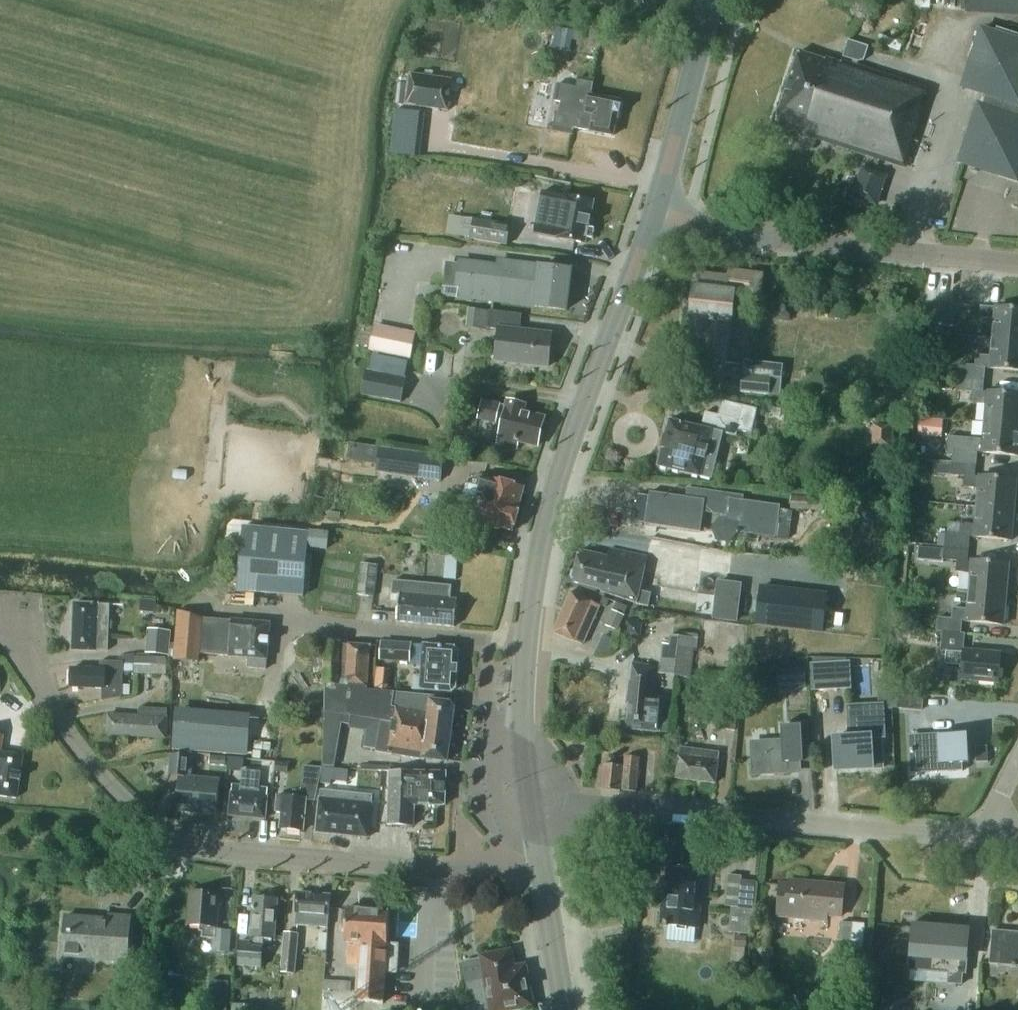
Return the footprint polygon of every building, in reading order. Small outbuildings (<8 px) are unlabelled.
[(969,14),(1017,15),(1017,0),(970,0),(969,14)] [(980,25),(960,88),(986,96),(983,103),(977,101),(957,163),(1017,183),(1017,38),(980,25)] [(869,46),(848,39),(843,57),(858,62),(864,60),(869,46)] [(825,61),(800,52),(776,125),(904,168),(924,108),(919,106),(925,88),(843,61),(842,63),(825,58),(825,61)] [(399,82),(396,103),(449,110),(453,78),(410,72),(408,83),(399,82)] [(558,110),(554,129),(574,133),(575,127),(613,134),(617,118),(619,118),(623,99),(594,94),(597,79),(581,76),(579,86),(560,82),(556,99),(564,101),(562,111),(558,110)] [(394,109),(393,127),(419,129),(420,111),(394,109)] [(876,204),(885,176),(862,168),(853,197),(854,197),(852,203),(866,208),(868,202),(876,204)] [(555,193),(547,233),(587,241),(595,201),(555,193)] [(462,217),(460,235),(508,242),(511,223),(475,218),(475,219),(462,217)] [(565,308),(570,268),(505,261),(505,265),(459,260),(458,264),(446,262),(443,287),(459,289),(458,299),(537,309),(538,305),(565,308)] [(700,362),(725,365),(732,296),(756,299),(759,279),(728,275),(727,282),(697,279),(690,334),(703,335),(700,362)] [(943,332),(946,302),(933,301),(930,330),(943,332)] [(992,338),(1017,340),(1017,310),(981,307),(980,319),(994,320),(992,338)] [(467,325),(487,327),(489,311),(469,309),(467,325)] [(490,311),(488,328),(499,329),(496,362),(549,368),(552,332),(521,329),(523,314),(490,311)] [(415,335),(375,327),(370,350),(410,358),(415,335)] [(992,338),(991,355),(977,354),(976,365),(962,364),(961,377),(984,379),(986,367),(1017,370),(1017,340),(992,338)] [(408,376),(369,367),(364,391),(403,399),(408,376)] [(743,370),(741,391),(779,395),(782,374),(743,370)] [(985,422),(1017,425),(1017,395),(983,391),(984,379),(961,377),(960,389),(973,390),(972,403),(986,404),(985,422)] [(485,398),(480,417),(502,423),(497,443),(518,448),(520,440),(536,444),(544,415),(524,410),(525,403),(509,399),(508,404),(485,398)] [(739,427),(738,430),(751,433),(757,408),(744,405),(740,420),(739,427)] [(706,458),(713,430),(737,436),(740,420),(706,412),(702,428),(669,420),(658,466),(702,476),(713,478),(717,460),(706,458)] [(920,418),(918,435),(931,436),(933,419),(920,418)] [(953,462),(976,464),(978,452),(1017,456),(1017,425),(985,422),(983,439),(949,435),(947,455),(954,455),(953,462)] [(873,424),(873,432),(891,434),(891,426),(873,424)] [(420,453),(417,478),(441,482),(445,456),(420,453)] [(976,464),(953,462),(936,460),(935,473),(952,474),(966,475),(964,487),(978,489),(977,507),(1015,510),(1017,480),(975,476),(976,464)] [(484,477),(481,488),(468,485),(462,507),(482,512),(479,521),(516,531),(521,508),(518,507),(523,487),(484,477)] [(730,542),(738,531),(790,539),(794,511),(780,509),(780,505),(743,500),(744,494),(687,487),(686,496),(649,491),(645,523),(700,530),(701,525),(714,526),(712,528),(716,540),(730,542)] [(825,498),(792,496),(791,509),(824,512),(825,498)] [(947,533),(946,546),(969,548),(970,536),(1012,540),(1015,510),(977,507),(975,524),(961,523),(960,534),(947,533)] [(244,527),(238,591),(304,596),(310,532),(244,527)] [(328,533),(312,531),(311,546),(326,548),(328,533)] [(968,560),(969,548),(946,546),(945,559),(958,560),(958,572),(971,573),(970,592),(1007,596),(1010,564),(968,560)] [(919,547),(918,559),(930,560),(931,548),(919,547)] [(579,549),(571,580),(600,587),(600,589),(635,604),(646,607),(650,594),(638,591),(646,557),(610,548),(608,556),(579,549)] [(378,563),(362,561),(358,593),(374,595),(378,563)] [(397,619),(455,625),(458,598),(451,598),(452,584),(394,578),(392,593),(400,594),(397,619)] [(720,595),(716,617),(738,620),(744,586),(735,584),(732,596),(720,595)] [(761,587),(757,623),(824,631),(828,595),(761,587)] [(571,591),(562,611),(591,623),(599,604),(571,591)] [(1007,596),(970,592),(968,609),(954,608),(953,619),(939,617),(938,631),(961,633),(962,620),(1004,624),(1007,596)] [(603,597),(600,605),(607,607),(610,600),(603,597)] [(109,653),(111,607),(75,605),(72,651),(109,653)] [(625,615),(612,609),(605,626),(618,632),(625,615)] [(591,623),(562,611),(554,631),(582,643),(591,623)] [(206,619),(179,612),(174,683),(177,684),(173,752),(241,757),(243,728),(212,726),(217,658),(250,660),(250,669),(269,671),(272,624),(206,619)] [(171,630),(148,628),(146,653),(169,655),(171,630)] [(921,631),(913,629),(911,639),(919,640),(921,631)] [(965,634),(943,632),(942,652),(963,654),(965,634)] [(660,673),(694,677),(698,639),(672,636),(671,644),(664,643),(660,673)] [(382,657),(410,659),(412,643),(383,641),(382,657)] [(412,643),(410,659),(411,659),(411,662),(424,663),(423,689),(452,690),(458,684),(459,652),(455,646),(425,644),(412,643)] [(371,647),(326,645),(327,682),(340,683),(340,679),(351,679),(350,687),(369,688),(371,647)] [(1002,655),(963,651),(963,654),(947,653),(946,664),(962,666),(961,679),(999,682),(1002,655)] [(166,674),(166,658),(136,657),(136,673),(166,674)] [(88,669),(72,668),(72,687),(103,689),(103,700),(123,697),(124,662),(101,661),(101,668),(88,668),(88,669)] [(655,666),(630,663),(626,703),(630,704),(628,726),(659,729),(661,696),(658,696),(660,671),(654,671),(655,666)] [(850,687),(849,663),(813,665),(814,689),(850,687)] [(796,689),(808,688),(807,668),(795,669),(796,689)] [(424,758),(447,759),(455,706),(452,701),(453,697),(433,693),(398,693),(369,689),(369,688),(350,687),(351,679),(340,679),(340,683),(327,682),(325,704),(325,710),(380,720),(375,751),(424,759),(424,758)] [(896,695),(895,707),(923,710),(924,698),(896,695)] [(733,730),(737,700),(718,698),(714,728),(733,730)] [(806,709),(805,698),(792,699),(793,710),(806,709)] [(884,737),(883,705),(849,707),(851,738),(836,739),(837,769),(882,767),(881,737),(884,737)] [(140,718),(108,715),(107,736),(166,741),(168,711),(141,709),(140,718)] [(755,774),(790,772),(789,760),(798,760),(798,762),(801,762),(811,761),(809,725),(791,726),(781,726),(782,742),(753,743),(755,774)] [(912,737),(914,766),(914,774),(963,771),(963,763),(969,763),(967,734),(912,737)] [(989,762),(988,746),(976,746),(976,762),(989,762)] [(719,751),(680,747),(677,777),(715,781),(719,751)] [(16,798),(21,756),(0,753),(0,796),(16,798)] [(603,763),(601,788),(637,792),(640,756),(628,755),(627,765),(603,763)] [(227,756),(210,756),(210,765),(227,766),(227,756)] [(241,758),(228,757),(227,768),(240,769),(241,758)] [(173,758),(172,781),(180,781),(178,813),(217,816),(219,783),(189,781),(190,759),(173,758)] [(289,762),(276,761),(275,773),(288,774),(289,762)] [(315,801),(323,767),(306,765),(304,791),(294,790),(294,795),(279,794),(278,810),(283,810),(282,827),(305,829),(307,800),(315,801)] [(390,770),(389,824),(415,824),(415,804),(445,805),(446,771),(390,770)] [(242,787),(233,786),(230,818),(266,821),(270,788),(261,788),(262,773),(244,771),(242,787)] [(321,789),(317,830),(369,836),(374,795),(321,789)] [(668,868),(665,895),(663,895),(660,925),(701,930),(704,898),(711,899),(714,873),(668,868)] [(742,876),(728,874),(725,906),(732,907),(730,932),(751,934),(756,881),(742,880),(742,876)] [(778,915),(800,917),(826,920),(827,913),(841,915),(844,885),(800,881),(790,880),(789,884),(780,883),(778,915)] [(216,929),(219,895),(192,893),(190,924),(204,925),(204,936),(214,936),(214,949),(230,951),(231,930),(216,929)] [(328,930),(330,897),(298,895),(296,928),(328,930)] [(238,966),(263,968),(265,937),(275,937),(279,899),(254,897),(250,942),(240,941),(238,966)] [(359,966),(357,1001),(384,1003),(386,973),(394,973),(394,968),(398,968),(398,961),(395,961),(395,944),(388,944),(389,911),(348,908),(345,942),(350,943),(348,965),(359,966)] [(109,918),(67,915),(64,955),(128,959),(131,916),(109,914),(109,918)] [(853,923),(841,922),(838,955),(830,954),(828,968),(848,969),(850,948),(851,949),(853,928),(853,923)] [(968,927),(914,922),(910,966),(949,970),(948,979),(952,979),(952,982),(961,983),(963,971),(964,971),(968,927)] [(853,928),(851,949),(863,950),(865,924),(853,923),(853,928)] [(1017,966),(1017,931),(1000,930),(992,929),(989,964),(997,964),(1017,966)] [(295,977),(298,936),(286,935),(283,976),(295,977)] [(747,947),(747,936),(735,936),(735,947),(747,947)] [(766,959),(767,959),(768,958),(769,958),(770,958),(771,957),(771,956),(772,956),(772,955),(773,955),(773,954),(773,953),(774,952),(774,951),(773,950),(773,949),(773,948),(772,947),(771,946),(771,945),(770,945),(769,945),(768,944),(767,944),(766,944),(765,944),(764,945),(763,945),(762,945),(762,946),(761,946),(761,947),(760,948),(760,949),(759,950),(759,951),(759,952),(759,953),(760,954),(760,955),(761,955),(761,956),(762,957),(763,958),(764,958),(765,958),(766,959)] [(514,967),(511,950),(482,955),(483,961),(465,964),(471,995),(475,994),(478,1009),(507,1009),(534,1005),(526,965),(514,967)] [(29,991),(39,984),(32,974),(22,982),(29,991)] [(210,1000),(228,1001),(230,981),(212,980),(210,1000)] [(351,985),(325,983),(325,991),(350,993),(351,985)] [(353,996),(324,994),(323,1009),(352,1009),(353,996)] [(255,1003),(232,1002),(231,1009),(255,1009),(255,1003)]
